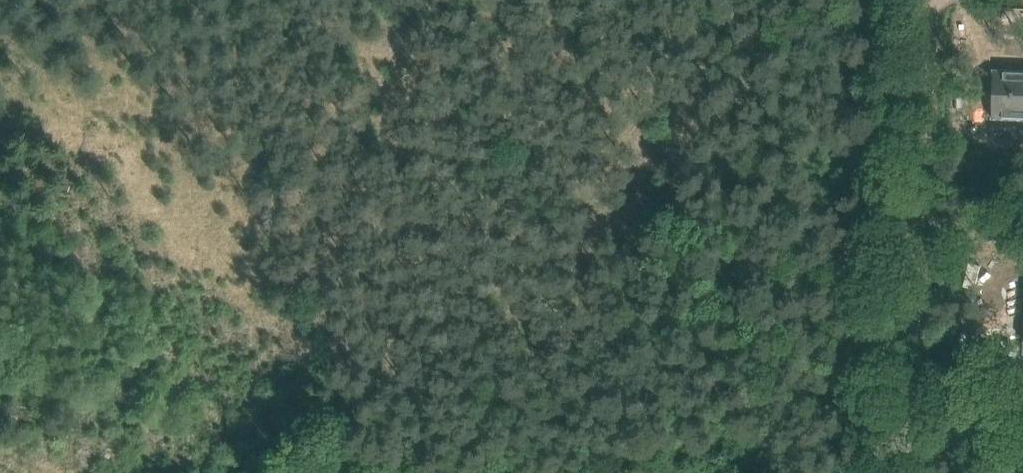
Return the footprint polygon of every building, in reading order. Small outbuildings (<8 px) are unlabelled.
[(993,91),(993,118),(1022,119),(1022,72),(994,71),(993,91)]
